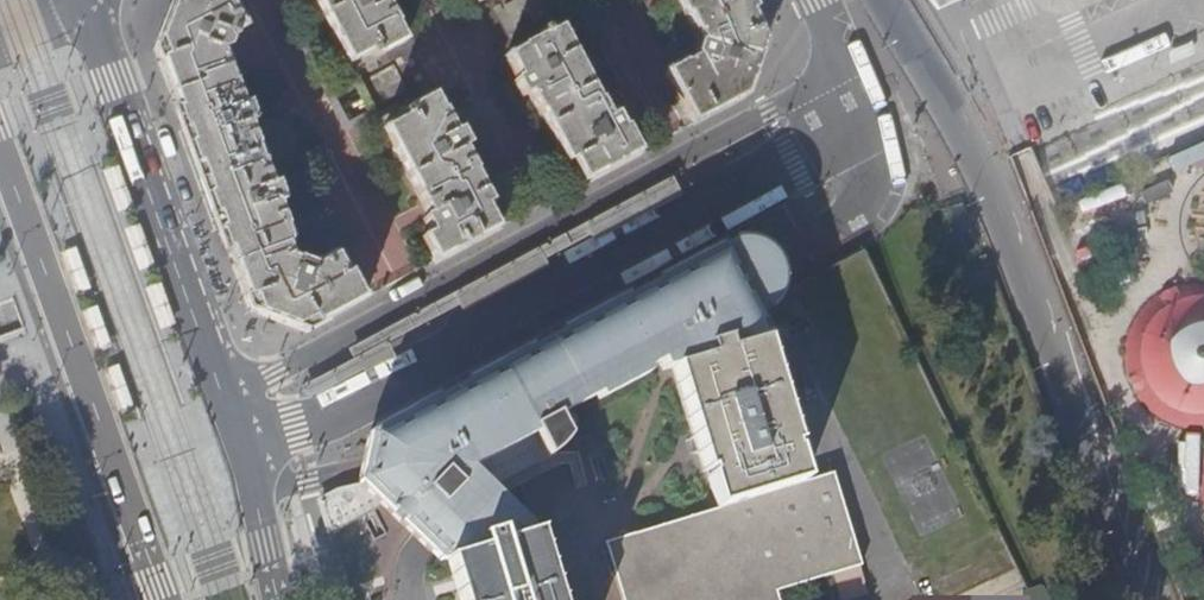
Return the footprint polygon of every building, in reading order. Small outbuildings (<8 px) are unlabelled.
[(306,331),(311,328),(347,309),(364,300),(339,253),(313,267),(292,257),(288,246),(292,241),(278,203),(282,201),(276,184),(272,186),(250,126),(255,124),(249,106),(243,108),(223,52),(229,50),(230,43),(227,37),(229,36),(230,40),(234,38),(232,34),(242,28),(228,0),(176,0),(156,50),(162,65),(176,103),(188,136),(200,171),(212,205),(224,238),(236,270),(249,306),(250,310),(283,322),(306,331)] [(352,69),(405,42),(385,2),(389,0),(314,0),(352,69)] [(692,125),(722,109),(745,97),(763,41),(753,20),(744,0),(678,0),(693,33),(695,32),(700,43),(698,44),(694,57),(695,60),(683,66),(682,64),(665,73),(692,125)] [(938,11),(960,0),(929,0),(938,11)] [(571,161),(583,183),(632,157),(640,153),(626,128),(621,130),(614,117),(607,120),(560,28),(506,56),(517,79),(515,81),(523,97),(528,95),(566,163),(571,161)] [(395,70),(371,79),(380,105),(404,96),(395,70)] [(423,238),(435,262),(478,239),(498,229),(486,208),(491,205),(463,151),(468,148),(459,131),(454,134),(434,95),(380,124),(428,216),(424,219),(431,234),(423,238)] [(118,171),(102,176),(117,218),(133,212),(118,171)] [(1162,255),(1144,193),(1128,198),(1146,260),(1162,255)] [(139,229),(124,235),(138,276),(154,270),(139,229)] [(360,487),(379,504),(440,563),(446,561),(481,550),(478,539),(499,533),(502,544),(528,536),(526,529),(483,494),(544,463),(567,440),(556,419),(596,397),(597,401),(647,374),(646,371),(659,364),(663,372),(671,369),(708,358),(705,347),(723,342),(727,352),(764,341),(769,340),(756,316),(766,310),(772,304),(778,293),(779,286),(780,277),(778,269),(774,262),(772,257),(762,248),(758,246),(748,243),(735,242),(727,244),(367,433),(365,442),(359,471),(357,483),(360,487)] [(1159,292),(1137,313),(1124,341),(1125,372),(1138,400),(1161,421),(1191,430),(1203,428),(1203,283),(1189,282),(1159,292)] [(160,288),(144,294),(157,330),(173,324),(160,288)] [(95,307),(80,312),(95,353),(110,348),(95,307)] [(622,599),(776,599),(774,593),(832,576),(859,567),(860,567),(832,475),(804,483),(794,451),(792,452),(790,446),(796,444),(764,341),(727,352),(723,342),(705,347),(708,358),(671,369),(704,473),(709,472),(710,477),(708,478),(718,510),(605,544),(622,599)] [(379,504),(360,487),(335,493),(321,501),(330,529),(379,504)] [(538,533),(528,536),(502,544),(499,533),(478,539),(481,550),(446,561),(457,599),(558,599),(538,533)] [(859,567),(832,576),(839,599),(852,599),(867,595),(859,567)]
